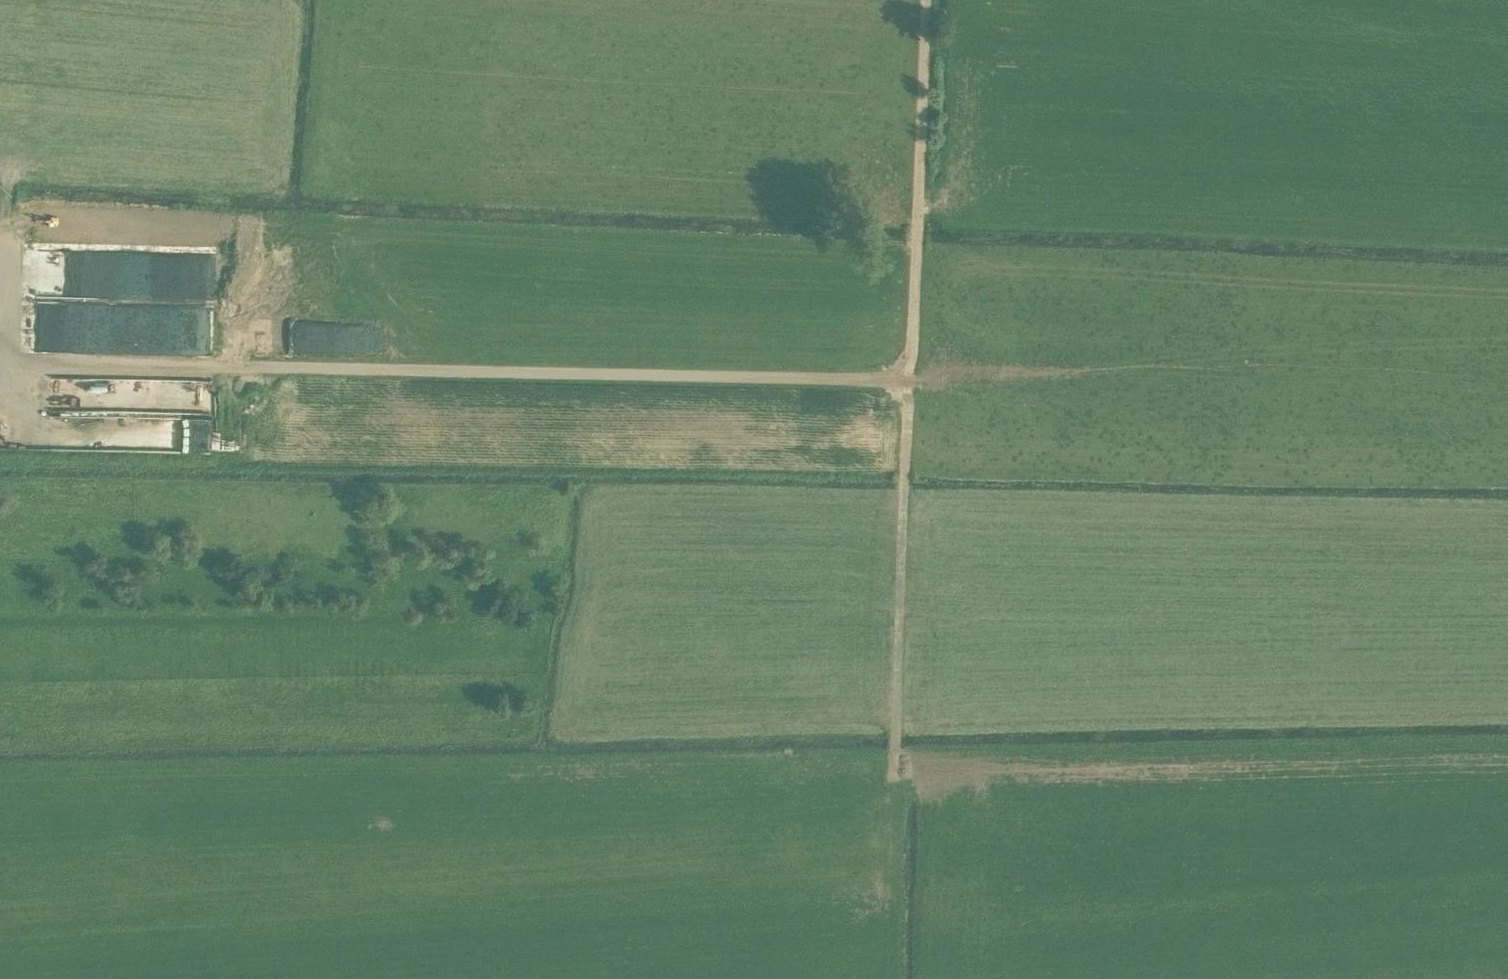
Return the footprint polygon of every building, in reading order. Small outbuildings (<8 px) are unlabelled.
[(78,341),(80,226),(34,225),(32,340),(78,341)] [(93,339),(117,339),(119,263),(96,262),(95,278),(103,278),(103,287),(114,287),(113,305),(93,304),(93,339)] [(66,410),(168,412),(169,381),(62,379),(61,403),(67,404),(66,410)]
